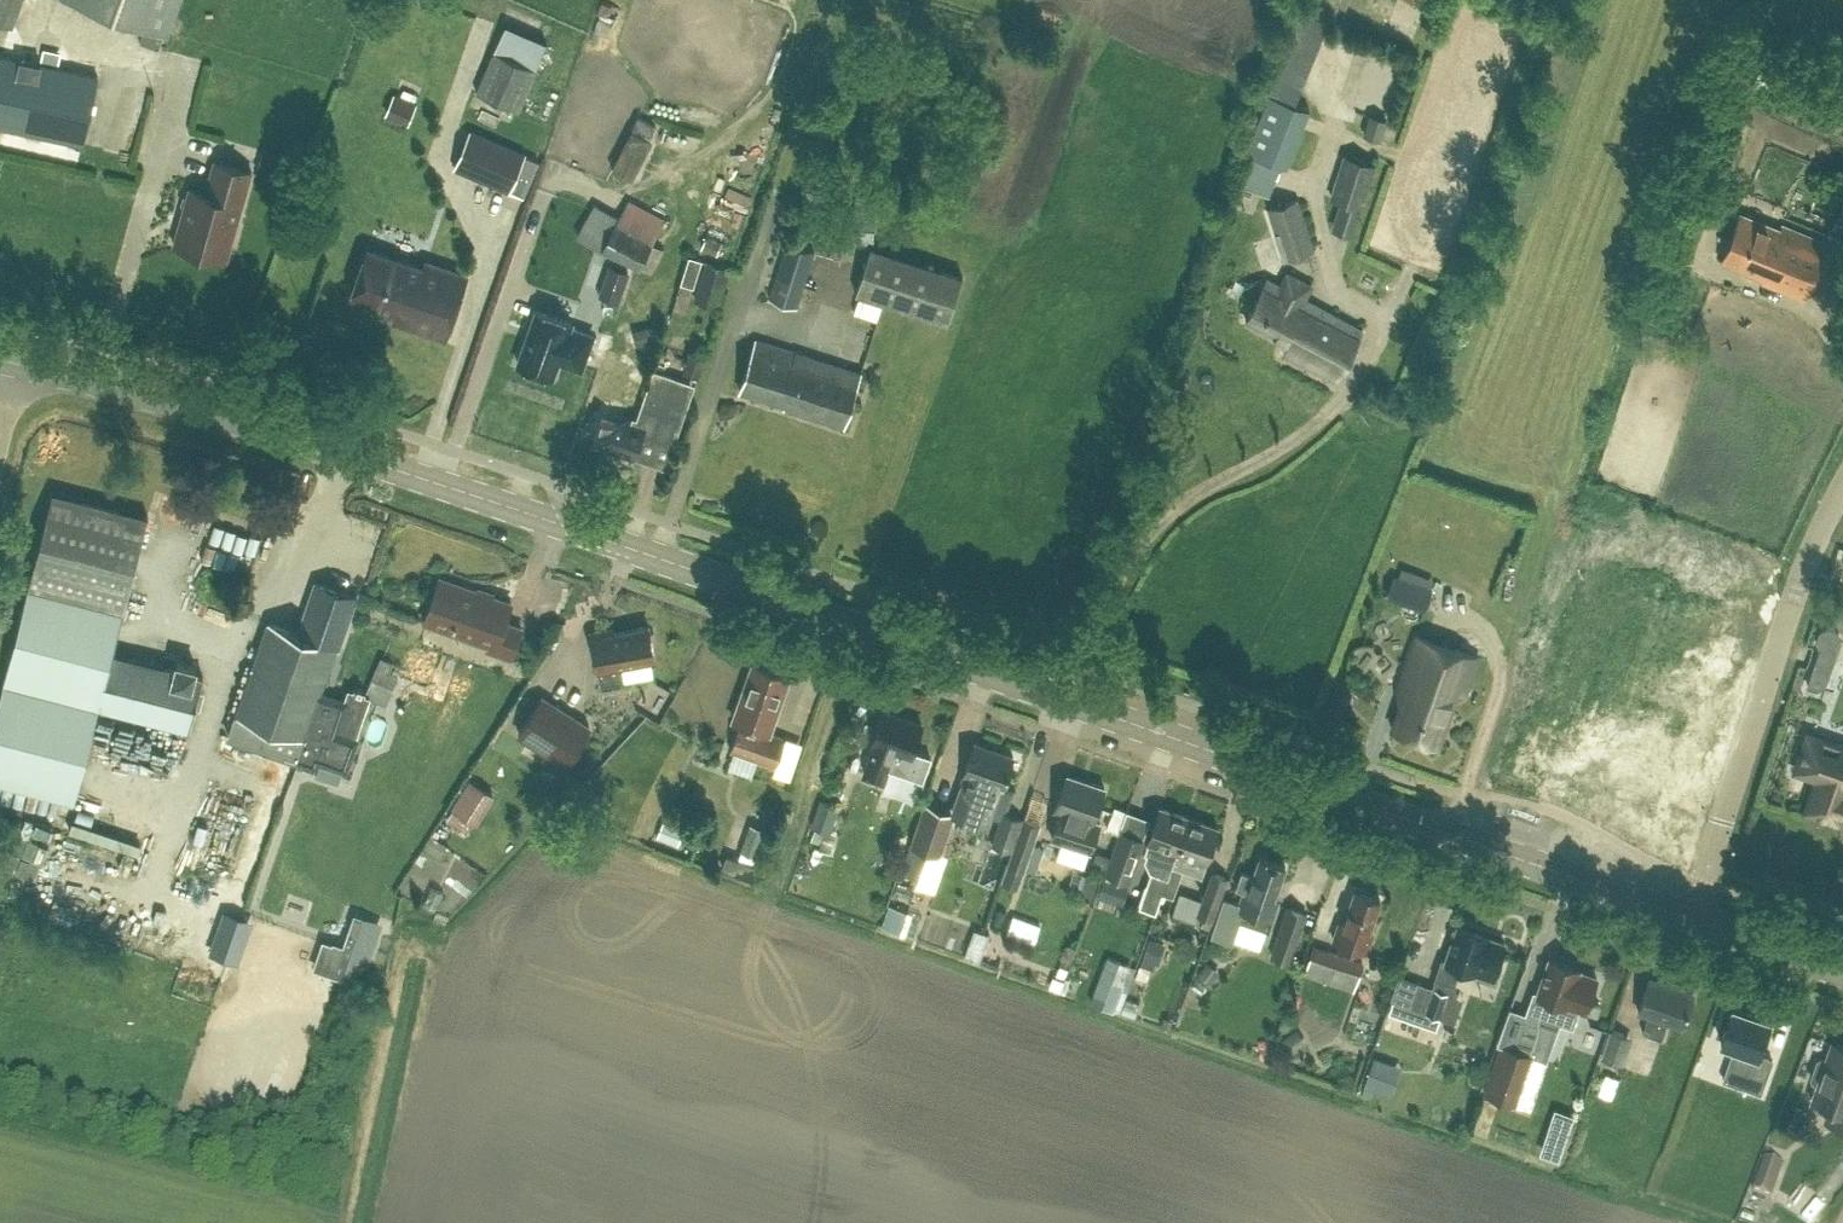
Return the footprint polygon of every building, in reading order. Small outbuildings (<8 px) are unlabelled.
[(13,24),(22,0),(0,0),(0,19),(13,24)] [(180,0),(72,0),(167,35),(180,0)] [(159,46),(163,35),(145,28),(140,40),(159,46)] [(501,29),(475,89),(517,108),(544,48),(501,29)] [(1327,102),(1385,109),(1392,51),(1334,44),(1327,102)] [(98,74),(0,53),(0,125),(83,143),(98,74)] [(1286,166),(1310,108),(1269,91),(1244,149),(1286,166)] [(409,121),(417,102),(394,93),(386,111),(409,121)] [(608,166),(630,175),(652,120),(631,111),(608,166)] [(1364,133),(1378,137),(1383,118),(1369,114),(1364,133)] [(470,130),(455,165),(496,183),(501,169),(515,175),(524,153),(470,130)] [(1352,234),(1376,162),(1343,152),(1328,196),(1339,200),(1330,227),(1352,234)] [(237,221),(252,169),(214,159),(205,191),(189,186),(188,192),(184,195),(182,201),(184,205),(174,242),(211,253),(227,257),(237,221)] [(665,215),(628,198),(619,215),(594,202),(575,235),(600,250),(651,271),(662,248),(651,242),(665,215)] [(1283,258),(1314,248),(1297,198),(1266,209),(1283,258)] [(852,226),(874,228),(876,212),(853,209),(852,226)] [(1781,228),(1740,212),(1721,258),(1764,275),(1762,280),(1803,296),(1826,240),(1783,223),(1781,228)] [(797,306),(815,250),(786,241),(768,297),(797,306)] [(946,321),(962,274),(870,244),(854,292),(946,321)] [(423,267),(367,248),(352,293),(396,309),(393,318),(445,335),(466,273),(425,260),(423,267)] [(696,280),(703,258),(689,254),(682,276),(696,280)] [(718,306),(730,267),(707,259),(694,298),(718,306)] [(611,265),(601,292),(617,298),(627,270),(611,265)] [(1313,284),(1286,268),(1278,282),(1267,276),(1245,317),(1292,342),(1287,351),(1337,377),(1363,328),(1306,297),(1313,284)] [(536,306),(518,360),(554,372),(559,358),(582,365),(593,331),(570,323),(572,318),(536,306)] [(843,427),(861,370),(757,337),(756,336),(740,389),(785,403),(784,409),(843,427)] [(628,426),(602,417),(595,439),(605,443),(607,445),(614,448),(617,447),(634,453),(640,437),(650,432),(670,439),(690,381),(653,368),(637,416),(633,414),(633,416),(632,416),(628,426)] [(123,608),(148,513),(53,489),(28,584),(123,608)] [(1411,581),(1394,575),(1388,593),(1405,599),(1411,581)] [(339,646),(356,595),(315,580),(298,630),(268,620),(236,711),(228,734),(297,758),(298,756),(315,762),(317,755),(345,765),(355,737),(334,730),(344,701),(320,692),(336,645),(339,646)] [(110,659),(123,608),(28,584),(0,692),(0,779),(74,798),(98,703),(190,727),(196,704),(199,705),(203,690),(200,689),(203,675),(194,673),(196,665),(177,660),(175,668),(165,666),(163,673),(110,659)] [(397,607),(382,648),(428,664),(417,693),(457,707),(462,692),(488,701),(502,662),(476,653),(483,635),(443,621),(442,623),(433,620),(433,616),(432,614),(430,611),(428,610),(425,609),(422,610),(419,612),(418,614),(397,607)] [(654,657),(649,624),(613,630),(612,626),(591,630),(601,682),(624,678),(622,663),(654,657)] [(1829,650),(1837,646),(1840,637),(1836,630),(1827,627),(1819,630),(1816,639),(1820,647),(1829,650)] [(1464,692),(1478,654),(1416,633),(1397,688),(1404,691),(1392,727),(1438,743),(1457,689),(1464,692)] [(776,763),(786,736),(768,730),(788,675),(753,662),(734,718),(740,720),(730,747),(776,763)] [(1824,683),(1827,674),(1824,666),(1815,663),(1807,683),(1816,686),(1824,683)] [(566,760),(587,725),(542,697),(520,732),(566,760)] [(883,778),(887,766),(922,778),(931,755),(912,749),(922,722),(884,708),(872,743),(874,744),(864,771),(883,778)] [(1002,785),(1013,754),(975,740),(963,775),(965,776),(953,810),(987,822),(1000,785),(1002,785)] [(1836,741),(1832,753),(1802,742),(1795,762),(1800,771),(1815,776),(1804,808),(1830,817),(1839,813),(1841,808),(1842,808),(1842,743),(1836,741)] [(1090,848),(1100,821),(1093,819),(1104,786),(1067,773),(1055,807),(1061,809),(1051,834),(1090,848)] [(470,777),(451,806),(474,821),(493,792),(470,777)] [(822,797),(813,825),(829,830),(838,803),(822,797)] [(940,853),(954,812),(924,801),(909,842),(910,842),(900,870),(919,877),(929,849),(940,853)] [(1177,850),(1189,815),(1160,805),(1145,849),(1165,856),(1159,871),(1152,869),(1140,903),(1156,908),(1162,890),(1177,850)] [(788,821),(792,809),(784,807),(780,819),(788,821)] [(1010,849),(1021,817),(1002,810),(991,842),(1010,849)] [(1177,850),(1162,890),(1173,893),(1182,866),(1189,869),(1191,863),(1203,867),(1218,825),(1189,815),(1177,850)] [(1018,884),(1040,822),(1023,816),(1001,878),(1018,884)] [(749,828),(740,855),(754,860),(763,833),(749,828)] [(1129,881),(1145,838),(1120,828),(1103,871),(1129,881)] [(751,877),(756,864),(727,853),(722,866),(751,877)] [(1268,927),(1272,916),(1278,898),(1274,896),(1285,864),(1260,855),(1253,873),(1242,869),(1236,886),(1244,888),(1239,900),(1224,895),(1211,932),(1232,939),(1240,917),(1268,927)] [(1212,918),(1228,877),(1211,870),(1195,912),(1212,918)] [(1128,885),(1103,876),(1097,895),(1121,903),(1128,885)] [(1369,930),(1380,897),(1355,888),(1343,921),(1339,920),(1333,937),(1367,949),(1373,931),(1369,930)] [(880,927),(903,935),(911,911),(888,903),(880,927)] [(1290,959),(1307,912),(1286,905),(1269,952),(1290,959)] [(327,942),(318,969),(357,982),(377,920),(354,913),(343,947),(327,942)] [(1495,983),(1501,964),(1497,962),(1504,941),(1487,935),(1458,924),(1446,959),(1442,957),(1435,976),(1450,981),(1456,964),(1475,970),(1473,975),(1495,983)] [(962,953),(975,956),(983,931),(970,927),(962,953)] [(1155,961),(1158,962),(1165,942),(1149,937),(1140,964),(1152,968),(1155,961)] [(1353,987),(1363,960),(1312,943),(1303,970),(1353,987)] [(1522,1019),(1539,1025),(1543,1014),(1572,1024),(1578,1006),(1585,1009),(1597,976),(1578,969),(1579,967),(1550,957),(1538,990),(1533,988),(1522,1019)] [(1090,1001),(1113,1009),(1126,973),(1103,965),(1090,1001)] [(1682,1024),(1693,991),(1649,976),(1638,1009),(1649,1012),(1642,1030),(1662,1037),(1668,1019),(1682,1024)] [(1434,1027),(1447,990),(1417,979),(1404,1016),(1434,1027)] [(1760,1090),(1772,1057),(1758,1052),(1770,1018),(1733,1005),(1721,1039),(1735,1044),(1723,1077),(1760,1090)] [(1610,1028),(1600,1055),(1623,1063),(1628,1047),(1621,1045),(1626,1033),(1610,1028)] [(1832,1040),(1825,1058),(1820,1056),(1817,1058),(1811,1076),(1812,1079),(1817,1080),(1811,1098),(1830,1104),(1825,1118),(1842,1124),(1842,1044),(1832,1040)] [(1516,1101),(1533,1053),(1501,1042),(1484,1089),(1516,1101)] [(1373,1055),(1363,1085),(1391,1094),(1400,1065),(1373,1055)] [(1542,1147),(1558,1153),(1563,1140),(1547,1134),(1542,1147)] [(1771,1200),(1777,1183),(1783,1167),(1764,1160),(1752,1194),(1771,1200)]
